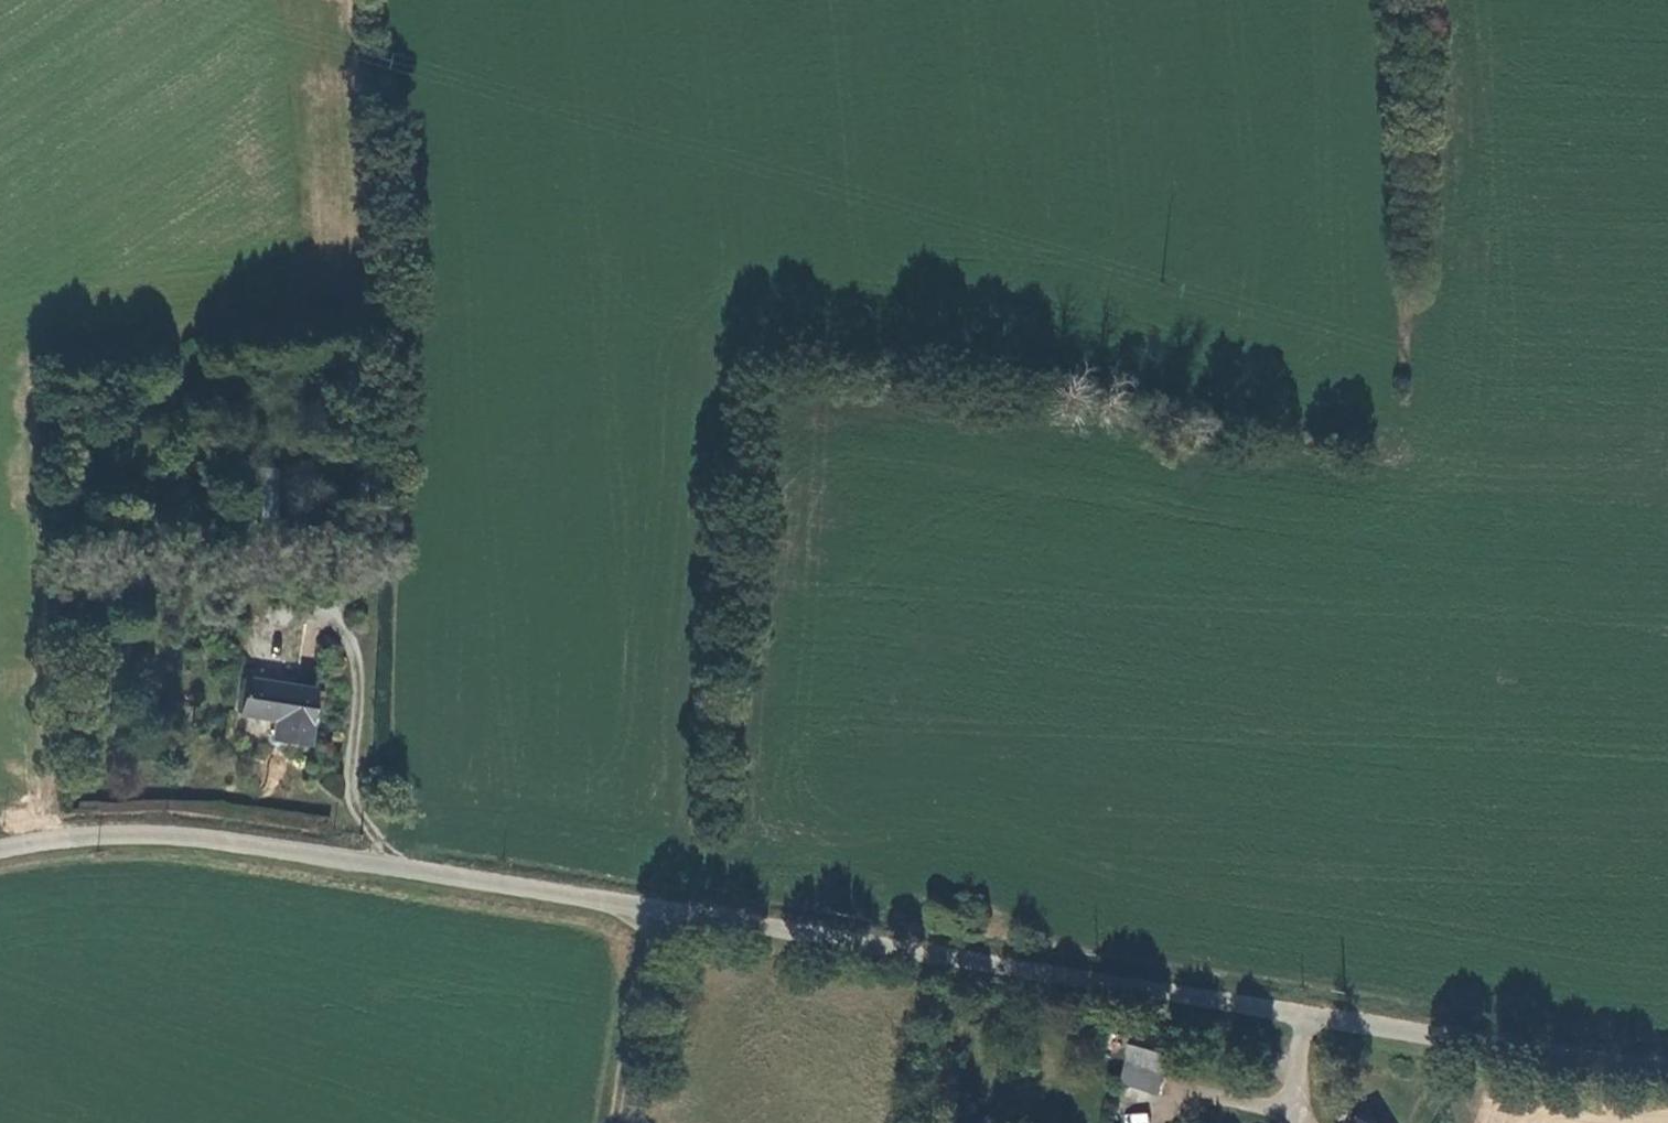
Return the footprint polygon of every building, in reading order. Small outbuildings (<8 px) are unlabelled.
[(320,693),(249,679),(240,716),(278,723),(276,738),(310,745),(320,693)] [(1175,1044),(1178,1037),(1142,1026),(1133,1063),(1159,1070),(1169,1073),(1171,1064),(1175,1044)]
